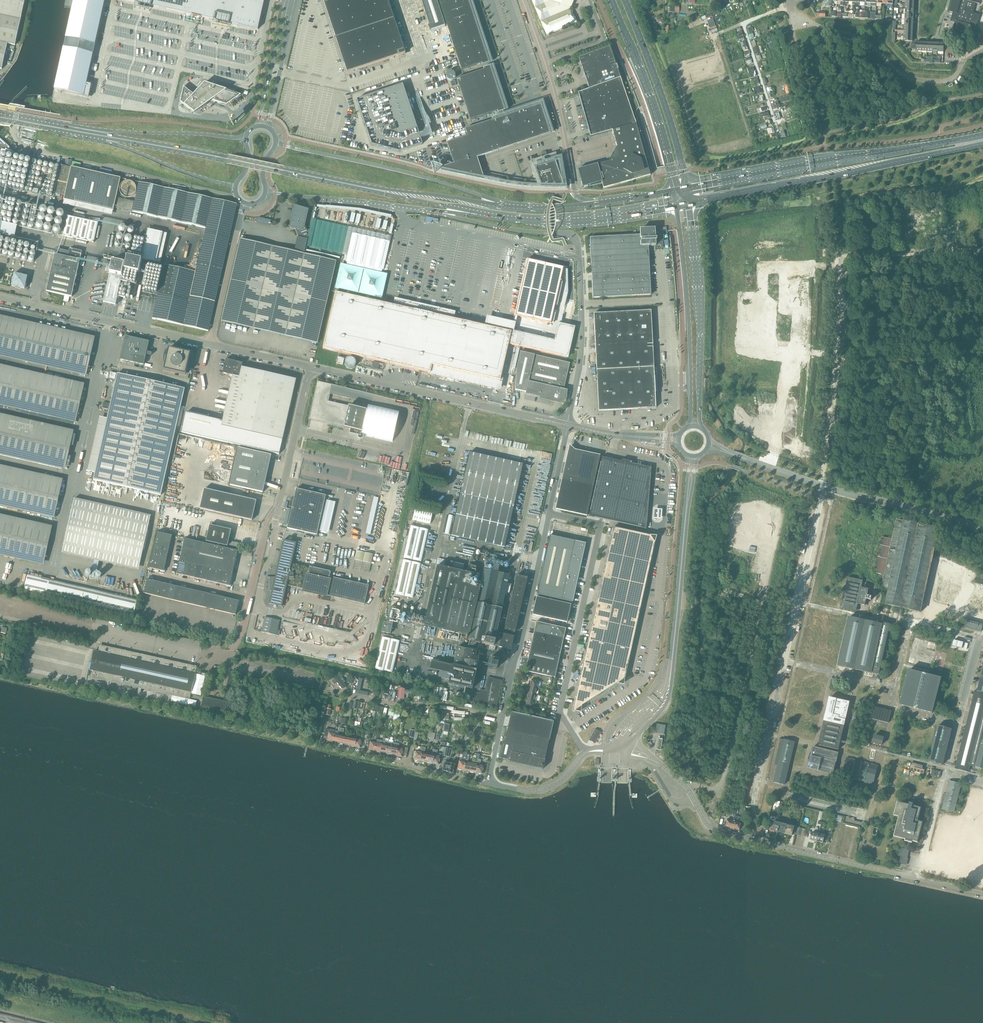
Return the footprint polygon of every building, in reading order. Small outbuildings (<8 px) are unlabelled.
[(2,69),(7,44),(15,45),(20,20),(25,0),(0,0),(0,69),(2,69)] [(54,89),(57,90),(58,90),(59,90),(60,91),(61,91),(62,91),(63,91),(64,91),(63,93),(88,98),(89,95),(90,92),(90,88),(91,85),(86,84),(96,41),(104,5),(104,1),(105,0),(74,0),(72,9),(54,88),(54,89)] [(154,6),(183,13),(186,0),(125,0),(154,6)] [(183,13),(237,25),(240,26),(258,29),(264,0),(186,0),(183,13)] [(347,73),(405,53),(387,0),(323,0),(347,73)] [(431,31),(445,26),(436,0),(421,0),(431,31)] [(461,70),(482,63),(482,64),(489,61),(469,0),(438,0),(461,70)] [(547,35),(576,23),(578,28),(579,28),(569,5),(571,0),(531,0),(547,35)] [(949,12),(954,13),(953,15),(952,15),(950,22),(955,23),(953,29),(968,33),(970,23),(971,23),(972,23),(977,24),(980,15),(973,13),(976,3),(980,4),(980,2),(982,3),(982,0),(952,0),(949,12)] [(712,33),(718,31),(712,13),(702,16),(704,20),(708,19),(712,33)] [(741,39),(745,37),(741,27),(736,28),(741,39)] [(746,41),(741,42),(746,56),(751,54),(746,41)] [(754,47),(756,54),(763,52),(761,45),(754,47)] [(579,58),(589,89),(620,78),(609,46),(579,58)] [(754,66),(748,68),(751,77),(757,75),(754,66)] [(505,109),(491,67),(484,70),(456,79),(470,120),(497,111),(505,109)] [(449,71),(447,72),(446,75),(446,77),(447,79),(449,80),(451,80),(454,79),(455,77),(455,75),(454,73),(452,71),(449,71)] [(622,82),(620,78),(589,90),(578,93),(590,136),(612,130),(636,124),(635,122),(634,116),(630,103),(629,103),(627,98),(628,97),(625,90),(622,82)] [(194,114),(207,105),(210,102),(212,101),(226,106),(241,95),(234,93),(210,85),(204,83),(198,90),(194,95),(183,87),(180,102),(194,114)] [(402,84),(356,100),(371,145),(399,152),(422,144),(402,84)] [(754,87),(756,94),(763,92),(761,85),(754,87)] [(508,123),(515,143),(550,132),(543,111),(541,104),(534,107),(534,106),(513,113),(506,116),(509,123),(508,123)] [(783,109),(774,112),(776,118),(782,116),(781,112),(784,112),(783,109)] [(447,166),(449,172),(455,170),(457,173),(464,171),(465,175),(472,173),(473,177),(481,174),(475,157),(509,145),(502,125),(500,118),(465,129),(467,136),(447,143),(454,163),(447,166)] [(636,124),(612,130),(617,147),(608,161),(577,170),(582,188),(602,182),(603,188),(650,175),(636,124)] [(531,160),(535,172),(540,186),(547,184),(547,187),(554,185),(555,187),(562,185),(557,168),(560,166),(558,159),(555,152),(531,160)] [(64,199),(112,211),(120,178),(62,165),(55,193),(65,195),(64,199)] [(123,196),(126,197),(129,197),(132,196),(135,194),(136,191),(136,188),(135,184),(133,182),(130,181),(126,181),(123,182),(121,184),(120,187),(119,190),(121,194),(123,196)] [(132,212),(206,228),(197,266),(196,271),(164,264),(152,318),(209,330),(215,302),(237,204),(139,182),(132,212)] [(119,198),(117,208),(132,212),(134,201),(119,198)] [(112,211),(64,199),(63,202),(63,204),(106,214),(111,215),(112,214),(112,211)] [(296,204),(291,206),(293,212),(289,228),(296,230),(298,236),(299,235),(298,237),(297,237),(294,251),(304,253),(307,239),(310,226),(306,228),(305,226),(308,209),(298,207),(296,204)] [(63,236),(94,243),(98,224),(98,223),(67,216),(63,236)] [(318,220),(312,218),(306,246),(345,255),(347,255),(352,233),(390,242),(391,236),(387,235),(380,233),(373,232),(367,230),(360,229),(352,227),(345,226),(339,224),(332,223),(326,221),(318,220)] [(119,231),(119,236),(126,236),(126,237),(131,237),(131,233),(134,233),(134,228),(129,228),(129,231),(126,231),(125,231),(119,231)] [(649,229),(648,231),(647,232),(646,233),(646,235),(646,236),(645,236),(645,237),(649,236),(649,238),(641,239),(640,235),(590,238),(593,298),(651,295),(648,246),(655,246),(655,241),(656,241),(656,238),(659,238),(659,241),(661,243),(663,241),(664,238),(664,236),(663,233),(662,231),(660,229),(658,228),(655,228),(653,228),(651,228),(649,229)] [(156,262),(162,233),(163,233),(148,229),(141,259),(156,262)] [(439,310),(432,309),(416,305),(410,304),(409,304),(410,304),(409,309),(377,301),(378,297),(381,297),(386,275),(381,274),(382,272),(382,270),(383,270),(390,242),(352,233),(347,255),(346,262),(347,262),(346,263),(346,266),(341,265),(322,349),(426,372),(430,373),(432,365),(500,380),(508,344),(513,345),(567,357),(574,328),(559,324),(555,341),(513,332),(484,325),(438,315),(439,311),(439,310)] [(273,246),(240,238),(220,321),(252,329),(273,246)] [(294,251),(273,246),(252,329),(285,336),(304,253),(294,251)] [(43,296),(44,297),(46,298),(47,297),(48,295),(48,294),(50,292),(72,297),(72,296),(76,279),(80,261),(80,260),(68,257),(69,251),(56,248),(51,272),(46,292),(44,292),(43,293),(42,294),(43,296)] [(337,261),(304,253),(285,336),(317,344),(337,261)] [(128,284),(121,282),(125,265),(119,263),(120,259),(113,258),(103,302),(116,305),(117,297),(125,298),(128,284)] [(528,258),(515,315),(550,323),(563,265),(528,258)] [(14,273),(13,278),(12,279),(13,280),(12,286),(15,286),(17,285),(20,286),(21,288),(25,289),(28,276),(14,273)] [(127,300),(124,312),(141,316),(144,304),(127,300)] [(594,314),(596,370),(654,367),(651,311),(594,314)] [(513,332),(515,322),(500,318),(486,315),(484,325),(513,332)] [(31,364),(86,376),(95,337),(38,324),(0,316),(0,356),(31,364)] [(227,330),(229,325),(221,323),(218,336),(220,339),(233,342),(234,334),(229,333),(227,330)] [(120,360),(144,365),(149,341),(125,336),(120,360)] [(169,348),(164,370),(186,375),(190,353),(169,348)] [(515,390),(526,392),(525,394),(540,397),(540,395),(561,400),(570,363),(520,352),(516,368),(515,390)] [(343,363),(345,364),(346,366),(348,368),(351,368),(353,368),(355,365),(356,363),(355,360),(353,358),(350,358),(348,358),(346,360),(344,360),(344,358),(338,357),(336,363),(343,365),(343,363)] [(230,361),(231,360),(226,359),(223,373),(233,375),(222,421),(186,413),(181,432),(279,454),(280,451),(296,379),(242,367),(242,363),(234,361),(234,362),(230,361)] [(14,409),(76,423),(84,384),(23,370),(0,365),(0,406),(14,409)] [(498,390),(500,380),(432,365),(430,373),(426,372),(426,374),(498,390)] [(654,367),(596,370),(598,411),(656,408),(654,367)] [(93,480),(161,495),(185,389),(117,373),(107,418),(95,473),(93,480)] [(312,400),(308,419),(329,424),(343,428),(348,406),(328,401),(329,393),(380,404),(381,399),(382,396),(365,392),(344,387),(331,384),(316,381),(312,400)] [(344,428),(350,429),(349,433),(349,434),(361,436),(360,436),(361,432),(362,432),(367,410),(348,406),(348,407),(344,426),(344,428)] [(0,414),(0,455),(65,469),(74,431),(0,414)] [(107,418),(99,417),(86,471),(95,473),(107,418)] [(238,448),(235,460),(268,468),(271,455),(238,448)] [(569,450),(563,479),(593,486),(600,456),(569,450)] [(469,453),(451,535),(504,547),(523,464),(469,453)] [(594,517),(641,527),(646,529),(647,523),(646,523),(651,473),(651,468),(646,466),(631,463),(632,462),(622,459),(621,461),(607,458),(602,457),(600,462),(601,462),(590,511),(589,516),(594,517)] [(235,460),(232,472),(266,480),(268,468),(235,460)] [(54,518),(56,511),(56,510),(61,488),(61,487),(63,479),(0,465),(0,506),(54,518)] [(263,492),(266,480),(232,472),(230,485),(263,492)] [(563,479),(559,494),(590,501),(593,486),(563,479)] [(200,509),(252,520),(256,501),(204,489),(200,509)] [(287,528),(297,531),(297,532),(303,533),(303,532),(313,534),(312,535),(317,537),(319,533),(317,533),(326,495),(296,489),(293,501),(291,501),(291,507),(292,507),(287,528)] [(590,501),(559,494),(556,509),(587,516),(590,501)] [(365,533),(370,534),(378,498),(374,497),(365,533)] [(74,498),(61,552),(94,560),(98,561),(137,570),(150,516),(74,498)] [(319,531),(328,533),(335,502),(326,500),(319,531)] [(662,518),(662,509),(654,508),(654,518),(662,518)] [(432,513),(415,509),(412,520),(430,524),(432,513)] [(43,565),(45,557),(52,526),(0,514),(0,555),(43,565)] [(882,537),(874,573),(884,575),(882,587),(889,588),(885,604),(896,607),(895,607),(894,607),(893,612),(897,612),(898,608),(898,607),(921,612),(939,529),(896,520),(892,539),(882,537)] [(210,525),(206,541),(227,546),(230,547),(237,548),(239,543),(231,541),(231,542),(229,541),(231,530),(210,525)] [(404,558),(421,561),(428,530),(411,526),(404,558)] [(613,527),(610,542),(653,551),(652,551),(654,544),(654,545),(654,544),(653,544),(654,538),(648,536),(649,535),(613,527)] [(157,532),(156,539),(170,542),(171,541),(170,541),(172,536),(157,532)] [(550,535),(537,594),(571,602),(572,602),(579,573),(580,574),(580,571),(579,571),(585,543),(550,535)] [(278,574),(279,574),(278,577),(267,577),(270,577),(270,591),(272,591),(269,604),(282,606),(287,586),(304,590),(364,604),(369,585),(329,577),(331,571),(315,568),(310,567),(309,567),(292,563),(296,543),(291,542),(292,538),(289,537),(288,541),(283,540),(277,567),(278,567),(279,572),(278,572),(278,573),(278,574)] [(156,539),(155,544),(169,548),(170,542),(156,539)] [(193,549),(195,541),(184,539),(183,546),(193,549)] [(219,571),(225,572),(232,574),(238,551),(195,541),(193,549),(190,564),(196,566),(202,567),(208,568),(213,569),(219,571)] [(610,542),(607,556),(650,565),(649,565),(651,558),(651,559),(651,558),(652,551),(653,552),(653,551),(610,542)] [(155,544),(153,550),(168,554),(168,553),(169,548),(155,544)] [(190,564),(193,549),(183,546),(179,562),(184,563),(190,564)] [(473,560),(487,563),(489,558),(490,552),(475,548),(473,560)] [(153,550),(152,556),(166,559),(168,554),(153,550)] [(355,560),(371,563),(373,554),(357,551),(355,560)] [(166,559),(152,556),(149,568),(164,571),(165,565),(166,559)] [(607,556),(603,570),(647,579),(646,579),(648,573),(648,572),(649,566),(650,566),(650,565),(607,556)] [(413,598),(420,564),(403,560),(395,594),(413,598)] [(187,576),(190,564),(184,563),(181,575),(187,576)] [(498,572),(499,566),(485,563),(484,569),(498,572)] [(944,563),(936,599),(957,603),(965,567),(944,563)] [(188,576),(193,578),(196,566),(190,564),(187,576),(188,576)] [(468,565),(467,572),(475,573),(476,567),(468,565)] [(193,578),(199,579),(202,567),(196,566),(193,578)] [(437,566),(424,625),(469,635),(468,640),(482,643),(484,644),(483,648),(488,649),(489,645),(493,646),(495,637),(497,637),(498,633),(496,633),(505,592),(509,593),(511,584),(507,583),(509,575),(484,569),(480,586),(471,584),(473,574),(437,566)] [(199,579),(205,580),(208,568),(202,567),(199,579)] [(205,580),(211,581),(213,569),(208,568),(205,580)] [(211,582),(217,583),(219,571),(213,569),(211,581),(211,582)] [(603,570),(600,584),(644,593),(643,593),(645,587),(645,586),(646,580),(647,580),(647,579),(603,570)] [(217,583),(222,584),(225,572),(219,571),(217,583)] [(225,572),(222,584),(223,584),(223,585),(229,586),(232,574),(225,572)] [(24,589),(134,614),(137,599),(27,574),(24,589)] [(500,638),(501,638),(499,647),(504,648),(506,649),(506,648),(509,649),(511,649),(514,637),(515,632),(527,578),(517,575),(504,630),(503,629),(502,634),(501,634),(500,638)] [(848,578),(841,608),(856,611),(857,604),(865,605),(866,599),(871,600),(872,597),(867,596),(868,590),(861,588),(862,584),(862,582),(862,581),(848,578)] [(144,593),(149,595),(152,581),(147,579),(144,593)] [(149,595),(155,596),(158,582),(152,581),(149,595)] [(155,596),(161,597),(164,583),(158,582),(155,596)] [(161,597),(167,599),(170,585),(164,583),(161,597)] [(600,584),(597,598),(640,608),(640,607),(642,601),(642,600),(643,594),(644,593),(600,584)] [(167,599),(173,600),(176,586),(170,585),(167,599)] [(173,600),(179,601),(182,587),(181,587),(181,588),(176,586),(173,600)] [(966,614),(982,617),(982,589),(972,586),(966,614)] [(179,601),(184,603),(188,589),(182,587),(179,601)] [(184,603),(194,605),(197,591),(188,589),(184,603)] [(194,605),(200,606),(203,593),(197,591),(194,605)] [(200,606),(206,608),(209,594),(203,593),(200,606)] [(206,608),(212,609),(215,595),(209,594),(206,608)] [(212,609),(218,610),(221,597),(220,596),(220,597),(215,595),(212,609)] [(218,610),(223,612),(226,598),(221,597),(218,610)] [(532,615),(567,622),(571,604),(536,597),(532,615)] [(232,599),(226,598),(223,612),(229,613),(233,599),(232,599)] [(597,598),(594,612),(637,622),(637,621),(638,615),(639,615),(639,614),(640,608),(597,598)] [(236,615),(239,601),(233,599),(229,613),(234,614),(236,615)] [(387,623),(383,622),(381,632),(390,634),(393,623),(396,610),(396,608),(391,607),(387,623)] [(396,610),(393,623),(399,625),(400,624),(410,626),(411,623),(419,625),(423,626),(425,618),(421,617),(402,613),(402,611),(396,610)] [(594,612),(588,640),(631,650),(631,649),(632,643),(633,643),(633,642),(632,642),(634,636),(634,635),(635,629),(636,629),(636,628),(635,628),(637,622),(594,612)] [(259,631),(278,635),(279,630),(277,630),(279,620),(265,617),(262,629),(260,628),(259,631)] [(881,625),(849,618),(838,666),(871,673),(871,672),(879,674),(890,625),(890,624),(890,625),(882,623),(881,625)] [(982,624),(966,620),(964,627),(981,632),(982,624)] [(536,622),(525,671),(555,677),(566,628),(536,622)] [(399,641),(382,637),(375,669),(392,673),(399,641)] [(588,640),(585,654),(628,664),(628,663),(629,657),(630,657),(629,656),(631,650),(588,640)] [(197,666),(99,645),(98,651),(94,650),(89,670),(94,671),(92,678),(190,699),(197,666)] [(438,677),(449,679),(448,683),(472,689),(476,672),(479,673),(480,666),(477,666),(480,652),(458,647),(454,665),(431,661),(430,669),(439,671),(438,677)] [(585,654),(582,668),(625,678),(626,671),(627,671),(626,671),(628,664),(585,654)] [(488,666),(497,668),(498,664),(499,660),(489,658),(489,662),(488,666)] [(582,668),(579,683),(607,689),(608,689),(616,684),(616,683),(625,678),(582,668)] [(909,670),(900,705),(932,713),(941,678),(909,670)] [(228,671),(227,674),(229,675),(223,701),(203,696),(201,707),(225,713),(234,672),(228,671)] [(337,674),(333,677),(342,689),(346,687),(337,674)] [(488,677),(485,690),(480,689),(479,693),(477,692),(474,702),(496,707),(502,680),(488,677)] [(531,680),(530,686),(537,688),(538,681),(531,680)] [(579,683),(576,697),(590,700),(591,700),(590,700),(599,695),(599,694),(607,689),(579,683)] [(528,692),(528,693),(535,695),(536,691),(539,691),(539,689),(537,688),(530,686),(529,689),(528,690),(528,691),(528,692)] [(968,771),(970,764),(982,712),(982,693),(976,691),(975,690),(955,768),(968,771)] [(455,699),(470,702),(471,695),(456,692),(455,699)] [(527,700),(534,701),(537,702),(538,695),(535,695),(528,693),(528,694),(527,694),(527,696),(527,697),(527,700)] [(590,700),(576,697),(572,711),(575,711),(575,710),(579,711),(581,705),(582,706),(582,705),(590,700)] [(849,702),(829,698),(825,716),(825,715),(824,721),(819,745),(839,750),(844,725),(845,720),(849,702)] [(534,701),(527,700),(525,707),(532,708),(534,701)] [(374,705),(374,712),(387,713),(388,707),(374,705)] [(892,711),(874,706),(871,718),(888,723),(892,711)] [(511,712),(506,736),(547,746),(549,741),(553,722),(511,712)] [(970,764),(972,764),(972,765),(973,765),(973,766),(974,766),(975,766),(975,767),(976,767),(978,768),(979,768),(981,769),(982,769),(982,712),(970,764)] [(657,724),(655,733),(663,734),(665,726),(657,724)] [(929,760),(929,761),(933,762),(934,762),(937,763),(938,764),(938,763),(942,764),(943,765),(943,764),(944,760),(945,756),(945,755),(946,752),(946,751),(947,747),(947,748),(947,747),(948,743),(949,739),(949,738),(950,735),(950,734),(951,730),(947,729),(946,728),(942,728),(942,727),(938,726),(937,726),(937,727),(936,731),(935,735),(934,739),(934,740),(933,743),(933,744),(932,748),(931,752),(930,756),(930,757),(929,760)] [(335,731),(326,729),(324,736),(328,737),(327,741),(332,742),(332,741),(333,741),(335,732),(335,731)] [(341,729),(339,729),(338,733),(335,732),(333,741),(338,743),(341,729)] [(589,740),(594,743),(600,732),(595,729),(589,740)] [(884,738),(874,735),(872,743),(882,745),(884,738)] [(547,746),(506,736),(501,758),(510,761),(510,762),(543,769),(545,759),(547,746)] [(356,739),(355,746),(356,747),(360,748),(361,745),(362,745),(363,742),(361,742),(362,740),(356,739)] [(794,742),(784,740),(774,782),(785,784),(794,742)] [(373,750),(374,751),(376,743),(366,741),(366,744),(368,745),(368,746),(370,746),(369,750),(373,751),(373,750)] [(398,748),(396,755),(397,756),(402,757),(402,754),(406,755),(408,748),(404,747),(403,749),(398,748)] [(414,759),(420,761),(423,747),(421,747),(420,750),(421,750),(421,753),(416,751),(414,759)] [(838,753),(813,747),(808,769),(833,775),(838,753)] [(426,762),(432,763),(435,750),(433,749),(432,753),(433,753),(433,755),(428,754),(426,762)] [(457,769),(464,770),(466,757),(467,753),(464,753),(463,757),(466,757),(466,759),(460,758),(457,769)] [(878,766),(847,758),(842,777),(873,785),(878,766)] [(470,771),(476,773),(479,759),(477,759),(476,762),(477,762),(476,764),(471,763),(470,771)] [(445,761),(444,763),(442,770),(448,771),(448,772),(449,774),(450,774),(452,773),(454,765),(449,764),(447,764),(447,762),(447,761),(445,761)] [(923,766),(911,763),(910,770),(923,774),(924,770),(922,769),(923,766)] [(954,782),(949,781),(946,794),(944,793),(941,804),(943,805),(942,809),(946,810),(946,811),(949,812),(950,811),(954,812),(961,784),(956,783),(957,781),(954,780),(954,782)] [(897,802),(894,816),(899,817),(893,837),(905,840),(905,841),(906,842),(905,845),(904,848),(900,847),(898,856),(901,856),(899,862),(906,864),(909,850),(908,849),(910,841),(918,843),(923,822),(918,821),(921,808),(913,806),(913,804),(910,803),(909,805),(897,802)] [(725,828),(732,829),(733,824),(734,824),(736,817),(734,816),(733,821),(727,819),(725,828)] [(733,824),(732,829),(738,831),(741,818),(736,817),(734,824),(733,824)] [(771,830),(778,831),(780,823),(780,824),(781,821),(778,820),(777,823),(773,822),(772,823),(772,825),(771,828),(771,830)] [(778,831),(785,833),(787,825),(780,824),(780,823),(778,831)] [(793,833),(795,834),(797,828),(787,825),(785,833),(792,835),(793,833)] [(810,840),(817,841),(819,834),(812,832),(810,840)] [(819,834),(817,841),(823,843),(823,841),(828,842),(829,837),(825,835),(819,834)]
